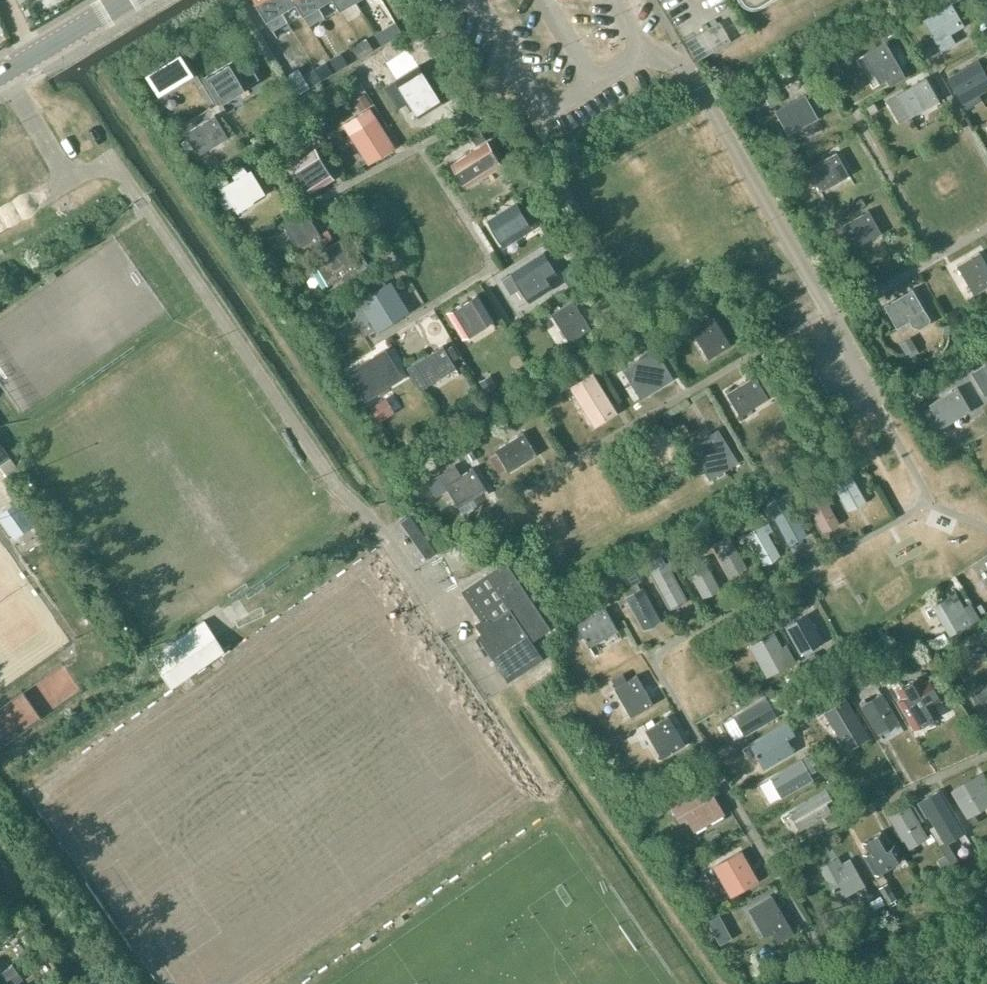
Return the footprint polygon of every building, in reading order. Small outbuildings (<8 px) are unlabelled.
[(266,19),(280,10),(274,0),(254,0),(266,19)] [(295,1),(296,1),(295,0),(274,0),(280,10),(295,1)] [(296,1),(295,1),(302,14),(317,5),(314,0),(295,0),(296,1)] [(354,0),(333,0),(338,9),(354,0)] [(950,2),(922,18),(935,41),(940,50),(955,41),(950,32),(963,24),(950,2)] [(720,25),(686,45),(697,64),(732,44),(720,25)] [(382,28),(376,31),(382,42),(388,39),(382,28)] [(367,37),(361,41),(365,49),(372,45),(367,37)] [(361,41),(354,44),(358,52),(365,49),(361,41)] [(862,54),(879,82),(886,78),(890,85),(905,76),(885,41),(862,54)] [(180,53),(145,74),(158,95),(175,85),(173,83),(192,72),(180,53)] [(343,55),(334,61),(338,68),(347,62),(343,55)] [(962,99),(966,106),(981,98),(977,90),(986,84),(986,74),(978,59),(949,76),(962,99)] [(232,60),(204,78),(217,100),(245,82),(232,60)] [(328,64),(319,70),(323,77),(332,71),(328,64)] [(418,65),(396,79),(419,115),(441,102),(418,65)] [(317,71),(307,76),(311,83),(321,78),(317,71)] [(924,77),(885,100),(898,123),(938,100),(924,77)] [(361,109),(372,102),(365,92),(354,99),(361,109)] [(804,93),(775,109),(788,132),(816,116),(804,93)] [(214,115),(186,132),(189,136),(195,146),(200,154),(228,137),(214,115)] [(360,125),(352,131),(370,161),(395,146),(376,115),(369,119),(367,117),(358,122),(360,125)] [(478,127),(468,132),(475,144),(485,138),(478,127)] [(189,136),(182,140),(188,150),(195,146),(189,136)] [(488,142),(481,146),(453,164),(466,186),(502,164),(488,142)] [(316,149),(294,163),(311,191),(333,178),(316,149)] [(836,151),(807,167),(808,169),(802,172),(810,187),(816,184),(819,190),(848,174),(836,151)] [(230,171),(235,179),(230,182),(226,176),(216,182),(223,192),(225,195),(228,194),(233,203),(237,209),(264,192),(251,169),(248,171),(247,170),(242,164),(230,171)] [(223,192),(218,195),(225,207),(233,203),(228,194),(225,195),(223,192)] [(517,203),(488,220),(502,243),(530,225),(517,203)] [(868,209),(839,225),(852,248),(881,232),(868,209)] [(305,210),(283,223),(300,251),(322,238),(319,233),(305,210)] [(327,228),(319,233),(322,238),(324,241),(332,237),(327,228)] [(370,266),(358,246),(349,252),(341,238),(319,252),(336,280),(357,267),(359,272),(370,266)] [(984,286),(986,292),(986,266),(979,251),(956,264),(973,293),(984,286)] [(529,300),(551,286),(546,277),(556,272),(543,253),(534,258),(533,258),(511,272),(529,300)] [(371,291),(367,294),(384,323),(407,310),(389,280),(385,282),(382,277),(368,286),(371,291)] [(883,304),(896,327),(897,327),(895,323),(909,315),(915,326),(920,327),(928,322),(929,318),(911,288),(883,304)] [(447,311),(461,333),(463,336),(491,319),(475,294),(447,311)] [(574,299),(551,313),(568,342),(591,327),(574,299)] [(714,316),(692,330),(709,358),(731,345),(714,316)] [(910,337),(900,343),(905,352),(915,347),(910,337)] [(443,345),(406,367),(420,389),(456,367),(451,360),(458,356),(451,344),(445,348),(443,345)] [(657,349),(635,363),(652,391),(674,378),(657,349)] [(348,372),(362,395),(398,372),(384,350),(357,367),(348,372)] [(972,372),(985,394),(986,393),(986,363),(972,372)] [(595,425),(616,412),(592,371),(571,384),(595,425)] [(755,376),(727,393),(740,415),(768,398),(755,376)] [(930,406),(923,410),(933,427),(940,423),(942,426),(970,409),(957,388),(929,405),(930,406)] [(366,402),(373,412),(383,406),(377,395),(366,402)] [(683,424),(676,428),(681,437),(689,432),(683,424)] [(641,438),(654,459),(659,466),(680,453),(662,425),(641,438)] [(718,429),(691,446),(699,459),(709,474),(723,465),(736,457),(718,429)] [(495,449),(501,459),(509,471),(537,455),(524,432),(495,449)] [(8,477),(20,469),(0,443),(0,466),(8,477)] [(849,460),(829,471),(849,508),(864,500),(849,473),(855,470),(849,460)] [(455,463),(438,473),(458,507),(486,490),(473,468),(461,475),(455,463)] [(786,489),(760,503),(764,509),(768,516),(774,513),(790,541),(804,533),(789,504),(793,502),(789,495),(786,489)] [(822,493),(806,501),(822,530),(837,521),(822,493)] [(33,524),(17,500),(0,511),(0,524),(10,540),(33,524)] [(410,514),(409,514),(400,521),(427,559),(436,552),(437,551),(410,514)] [(762,526),(747,534),(763,563),(778,554),(762,526)] [(729,537),(714,546),(730,574),(745,566),(729,537)] [(650,572),(654,579),(670,607),(685,599),(670,571),(677,567),(673,559),(650,572)] [(702,559),(688,567),(704,595),(718,587),(702,559)] [(542,658),(530,640),(535,637),(550,627),(506,560),(491,570),(461,590),(480,619),(474,622),(481,632),(477,634),(508,681),(542,658)] [(643,592),(628,600),(644,629),(659,620),(643,592)] [(971,601),(963,606),(955,592),(933,605),(949,634),(972,622),(986,613),(986,612),(982,603),(974,608),(971,601)] [(571,628),(577,638),(583,635),(589,646),(618,630),(605,608),(571,628)] [(806,615),(787,625),(802,652),(821,642),(806,615)] [(773,633),(751,645),(768,674),(795,660),(787,646),(782,649),(773,633)] [(653,703),(636,675),(627,680),(623,672),(612,679),(616,686),(614,688),(631,716),(653,703)] [(900,696),(897,698),(905,712),(913,726),(926,718),(927,719),(937,713),(932,704),(941,698),(930,680),(921,686),(915,676),(895,688),(900,696)] [(986,701),(986,685),(975,691),(982,703),(986,701)] [(880,693),(861,705),(878,733),(898,721),(880,693)] [(734,716),(725,721),(735,739),(744,733),(776,714),(765,697),(734,716)] [(844,700),(825,711),(841,738),(840,739),(846,750),(869,736),(863,725),(860,727),(844,700)] [(668,716),(645,729),(662,758),(684,745),(668,716)] [(764,767),(793,750),(786,738),(795,733),(787,719),(749,742),(764,767)] [(770,778),(760,784),(771,802),(781,796),(812,777),(809,773),(817,768),(809,755),(802,759),(801,757),(769,776),(770,778)] [(973,812),(986,804),(986,779),(984,773),(975,778),(953,790),(972,823),(978,821),(973,812)] [(665,797),(680,823),(688,818),(694,829),(723,812),(708,788),(689,799),(682,787),(665,797)] [(826,788),(789,810),(800,828),(831,810),(826,801),(831,798),(826,788)] [(938,790),(919,800),(927,815),(929,814),(941,836),(939,837),(942,844),(939,846),(949,864),(955,861),(945,842),(963,832),(946,803),(938,790)] [(908,806),(891,816),(908,846),(925,836),(916,821),(921,818),(913,804),(908,806)] [(863,842),(862,842),(866,849),(867,848),(868,849),(867,850),(867,851),(863,853),(877,877),(883,874),(880,870),(897,860),(896,859),(901,856),(894,845),(890,847),(881,831),(863,841),(863,842)] [(739,852),(716,865),(733,894),(756,880),(739,852)] [(864,884),(850,859),(843,863),(838,855),(819,866),(826,879),(828,878),(839,898),(864,884)] [(793,933),(787,923),(786,923),(770,895),(748,908),(764,936),(772,931),(778,942),(793,933)] [(17,970),(13,964),(0,973),(0,983),(4,981),(3,980),(17,970)] [(17,970),(3,980),(4,981),(6,983),(14,983),(23,978),(17,970)]
